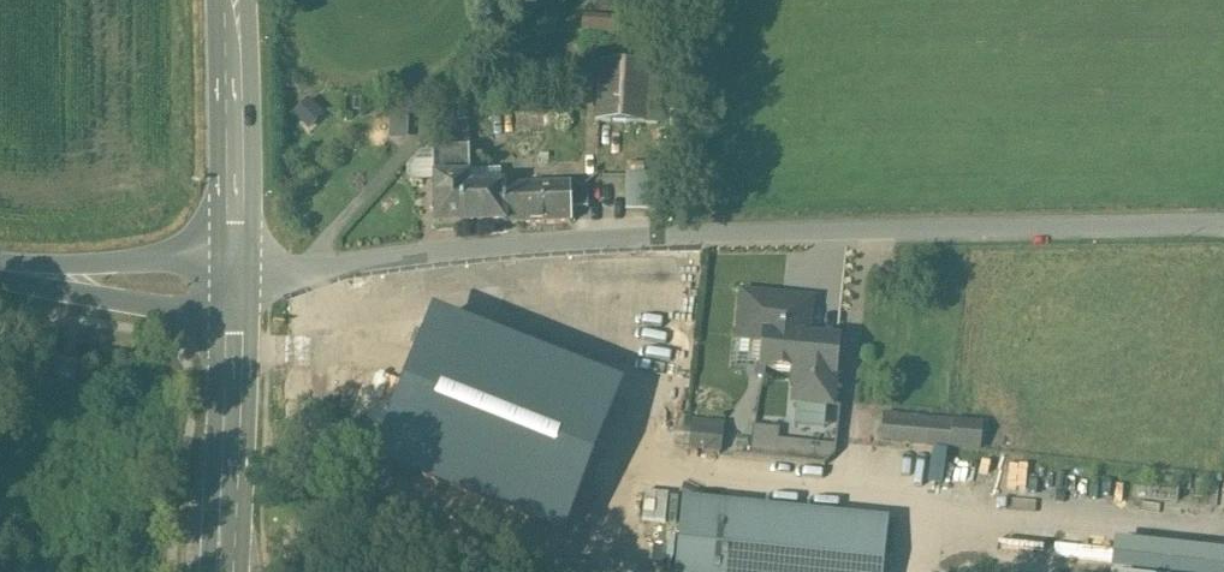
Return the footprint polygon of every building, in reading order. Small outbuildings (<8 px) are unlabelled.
[(628,18),(583,15),(582,28),(627,31),(628,18)] [(662,40),(627,39),(626,64),(646,65),(660,66),(662,40)] [(626,64),(601,64),(598,121),(643,123),(646,65),(626,64)] [(658,124),(660,66),(646,65),(643,123),(658,124)] [(312,128),(326,114),(312,98),(297,112),(312,128)] [(470,148),(433,149),(435,228),(462,227),(462,226),(464,226),(462,178),(471,177),(470,148)] [(571,184),(471,187),(471,177),(462,178),(464,226),(506,225),(506,224),(572,222),(572,208),(571,184)] [(588,207),(587,183),(571,184),(572,208),(588,207)] [(811,302),(744,296),(740,337),(766,339),(763,368),(797,372),(804,372),(807,339),(811,302)] [(623,390),(435,315),(376,463),(564,538),(623,390)] [(766,339),(740,337),(737,366),(763,368),(766,339)] [(837,343),(807,339),(804,372),(834,375),(837,343)] [(804,372),(797,372),(793,406),(830,410),(834,375),(804,372)] [(982,426),(887,415),(884,441),(979,451),(982,426)] [(710,430),(693,428),(691,448),(720,451),(721,442),(709,441),(710,430)] [(709,441),(721,442),(721,431),(710,430),(709,441)] [(686,504),(679,571),(879,571),(884,524),(686,504)]
